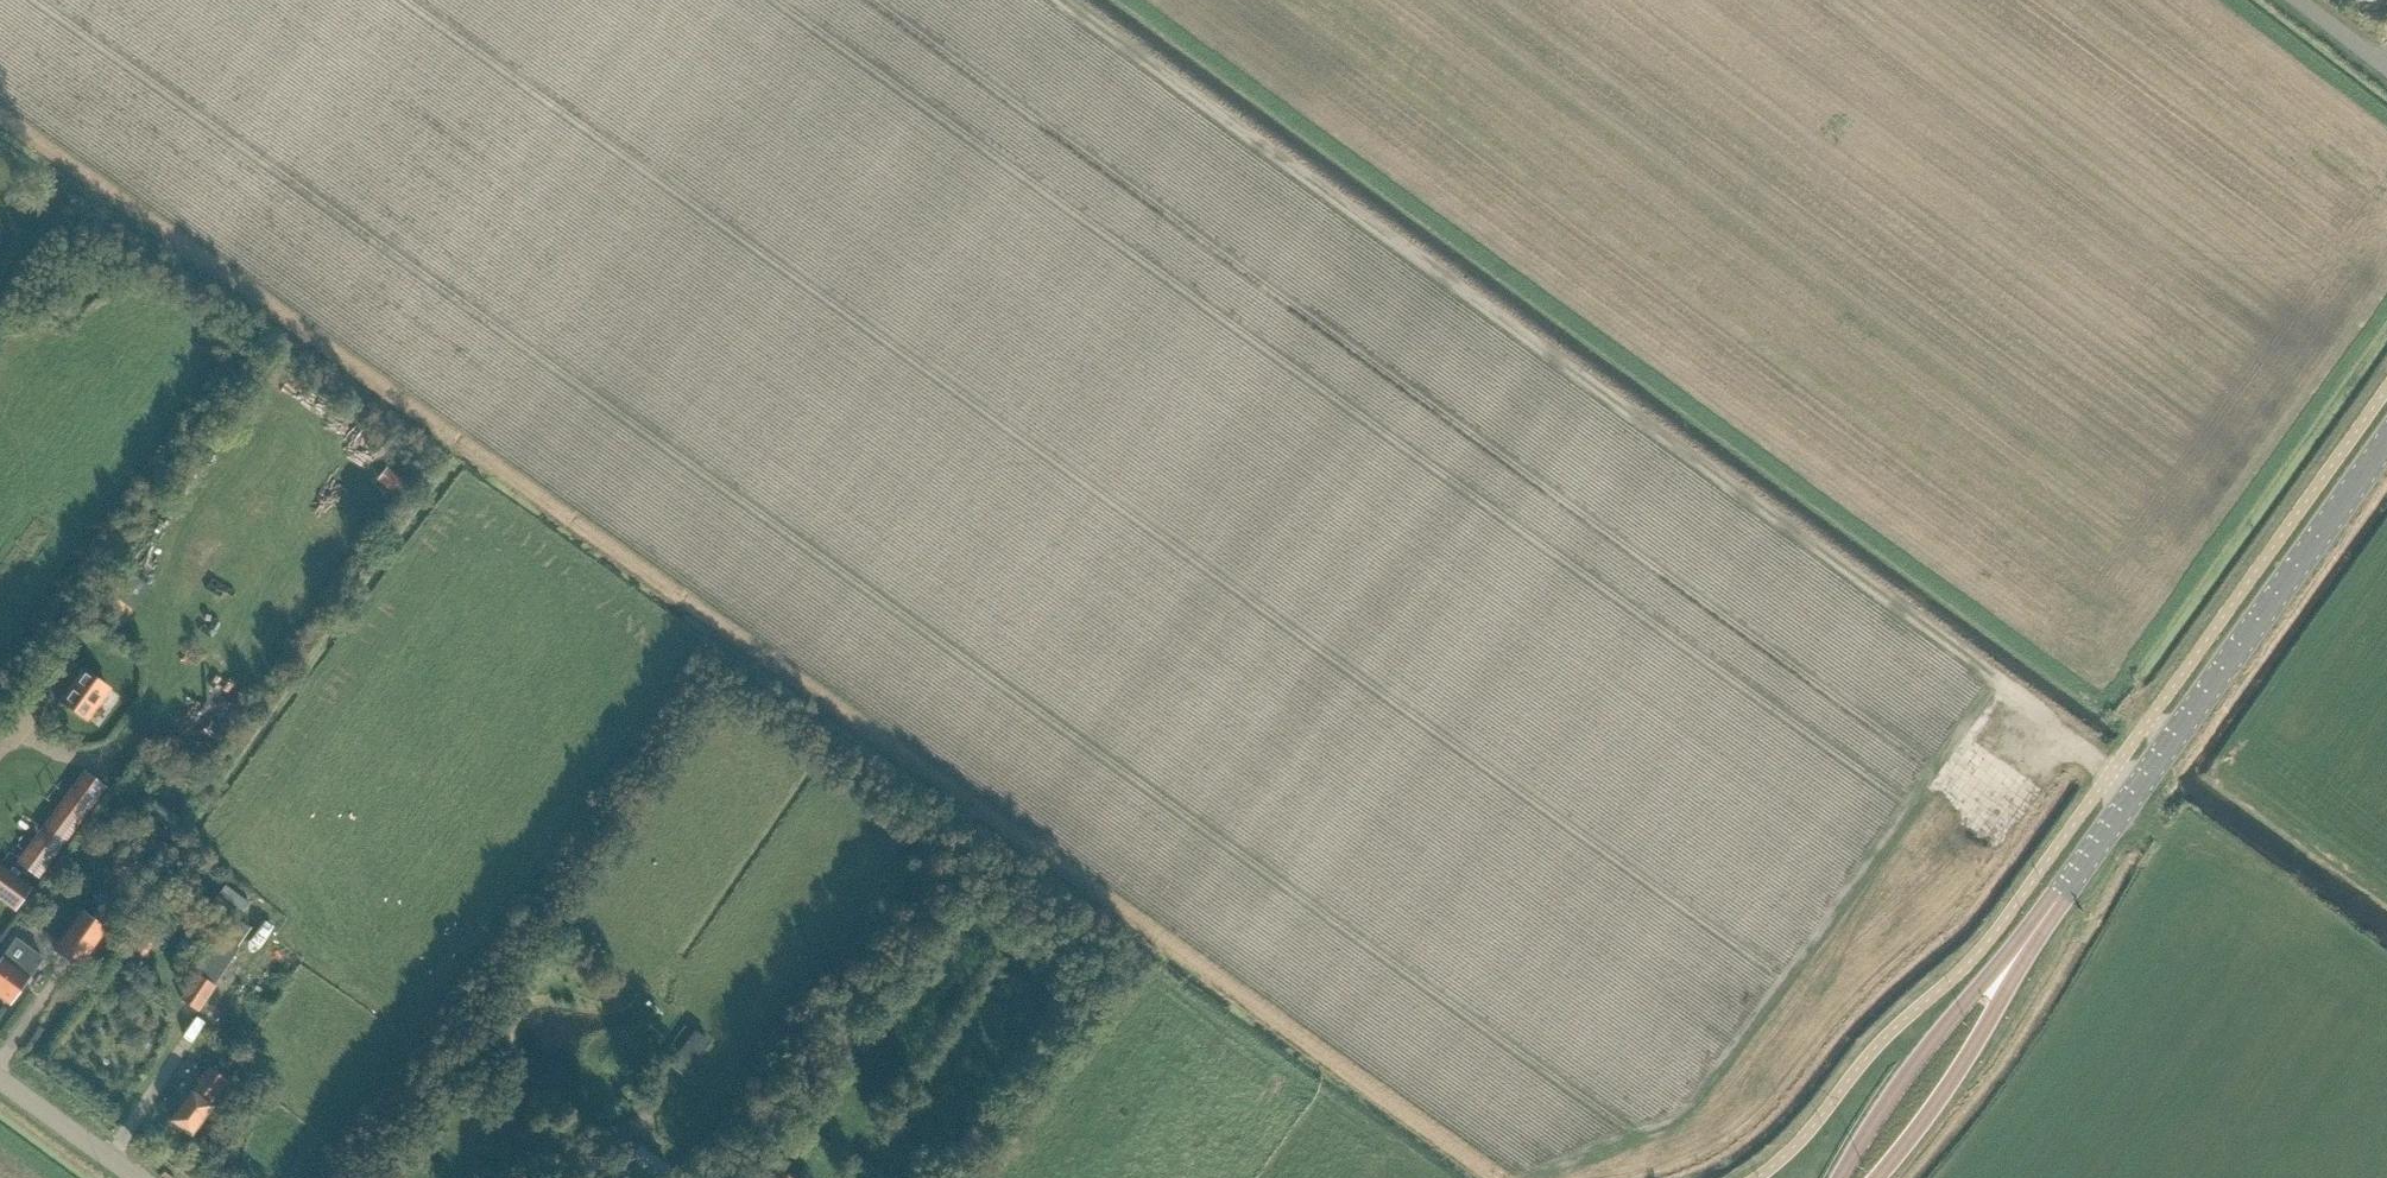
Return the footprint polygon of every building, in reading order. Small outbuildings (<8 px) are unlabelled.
[(387,466),(376,479),(395,495),(406,481),(387,466)] [(82,670),(61,700),(87,719),(108,689),(82,670)] [(29,856),(24,865),(37,876),(43,866),(45,868),(59,848),(61,849),(108,784),(87,768),(25,853),(29,856)] [(17,907),(30,888),(0,867),(0,895),(17,907)] [(54,950),(78,966),(106,927),(83,910),(54,950)] [(233,916),(221,935),(235,944),(247,926),(233,916)] [(197,973),(179,999),(197,1011),(214,985),(237,950),(219,937),(197,973)] [(0,962),(0,996),(10,1003),(37,966),(10,947),(0,962)] [(847,1033),(837,1046),(851,1055),(860,1042),(847,1033)] [(209,1104),(227,1079),(210,1066),(170,1119),(193,1136),(213,1108),(209,1104)] [(227,1148),(221,1156),(231,1163),(237,1155),(227,1148)] [(665,1177),(684,1177),(687,1174),(675,1165),(665,1177)] [(764,1177),(791,1177),(773,1165),(764,1177)]
